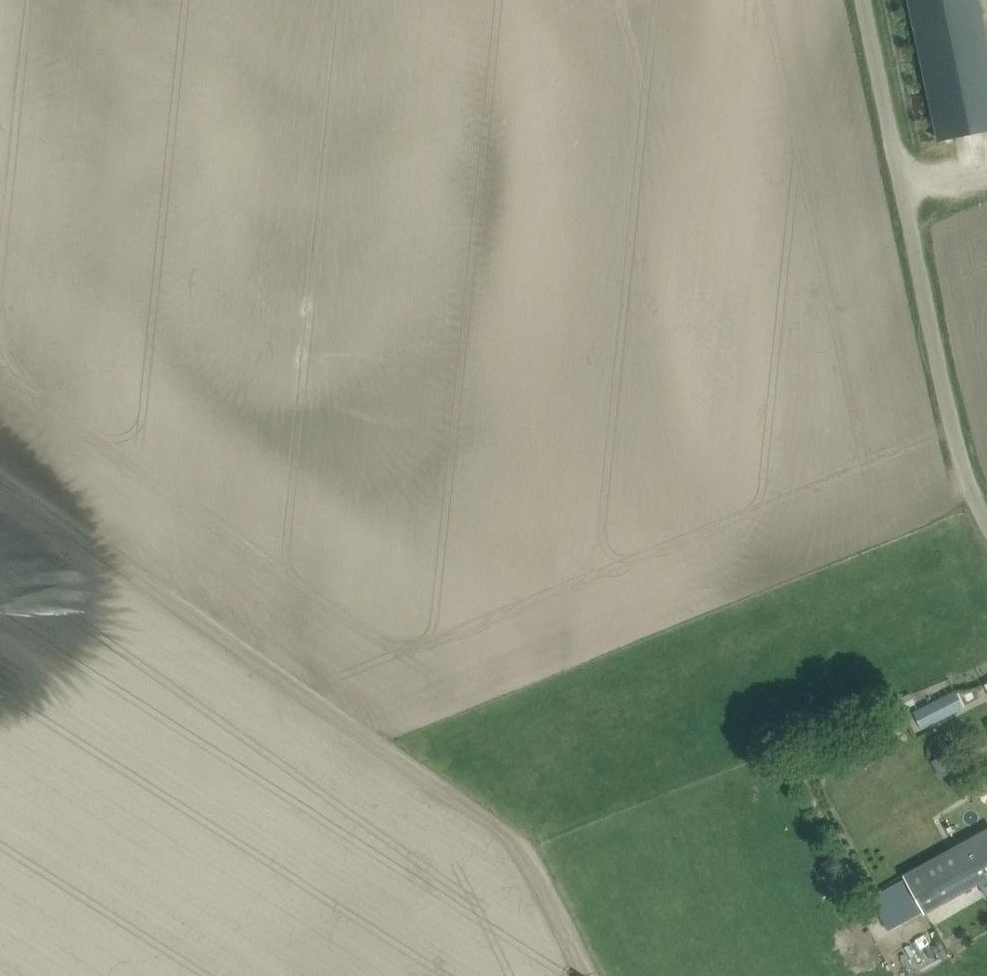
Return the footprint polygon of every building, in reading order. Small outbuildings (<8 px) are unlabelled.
[(940,140),(986,131),(986,40),(979,0),(911,0),(940,140)] [(908,715),(915,732),(952,717),(944,700),(908,715)] [(932,760),(941,778),(957,770),(948,752),(932,760)] [(904,874),(925,913),(986,879),(986,828),(904,874)]
